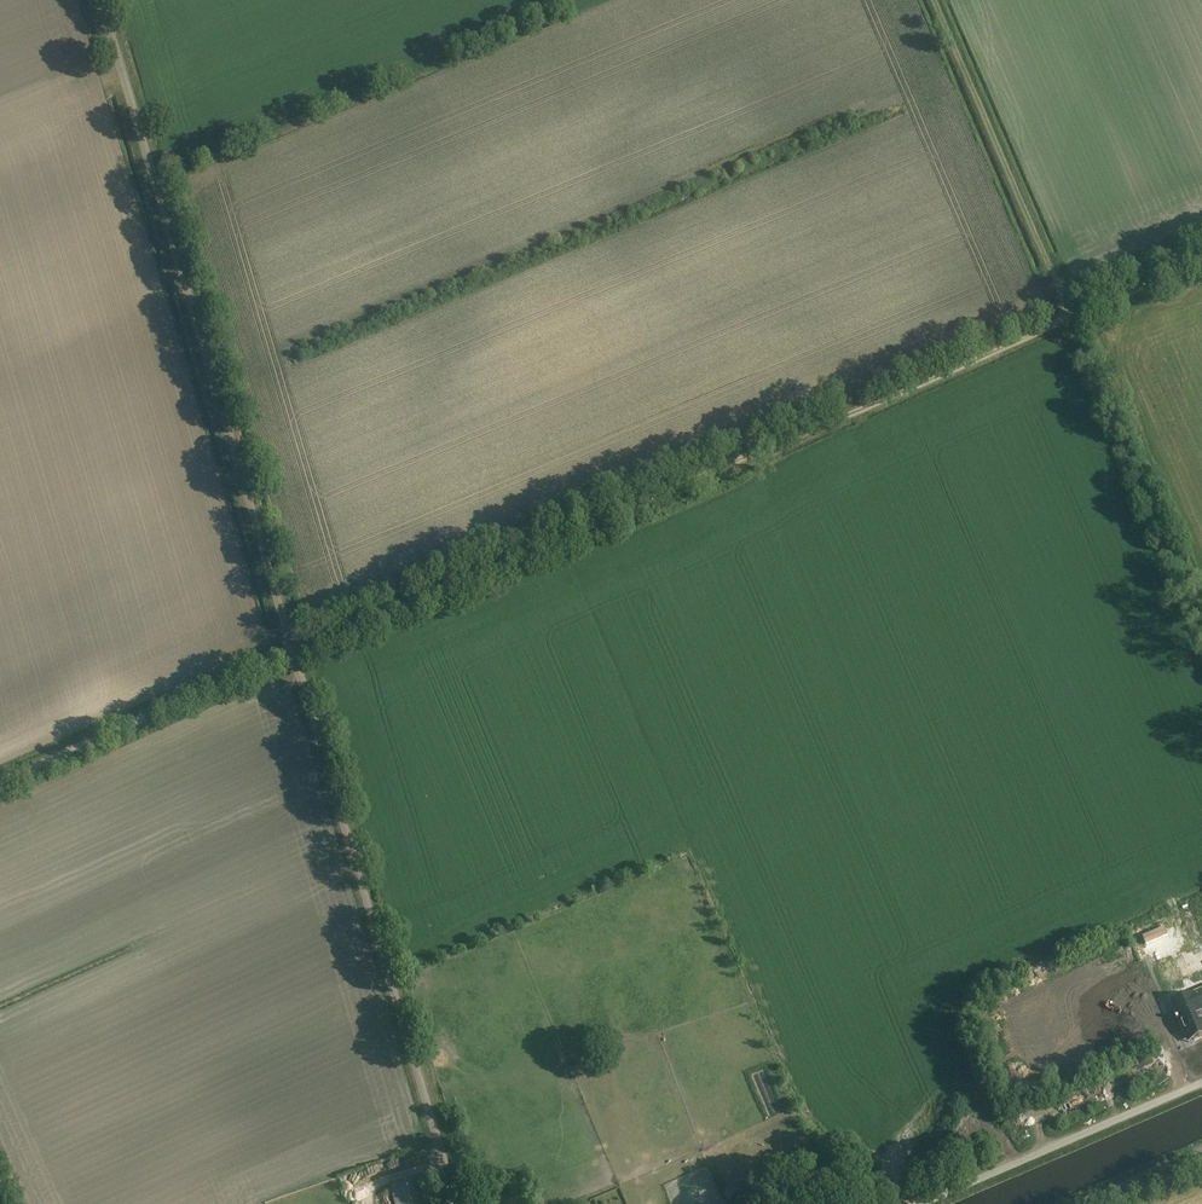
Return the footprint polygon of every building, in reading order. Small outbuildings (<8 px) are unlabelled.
[(1173,932),(1150,942),(1154,950),(1168,944),(1170,950),(1179,946),(1184,957),(1191,954),(1181,932),(1174,935),(1173,932)] [(1183,1008),(1191,1027),(1196,1025),(1201,1038),(1201,991),(1192,996),(1195,1003),(1183,1008)] [(421,1178),(391,1187),(396,1203),(428,1203),(421,1178)]
